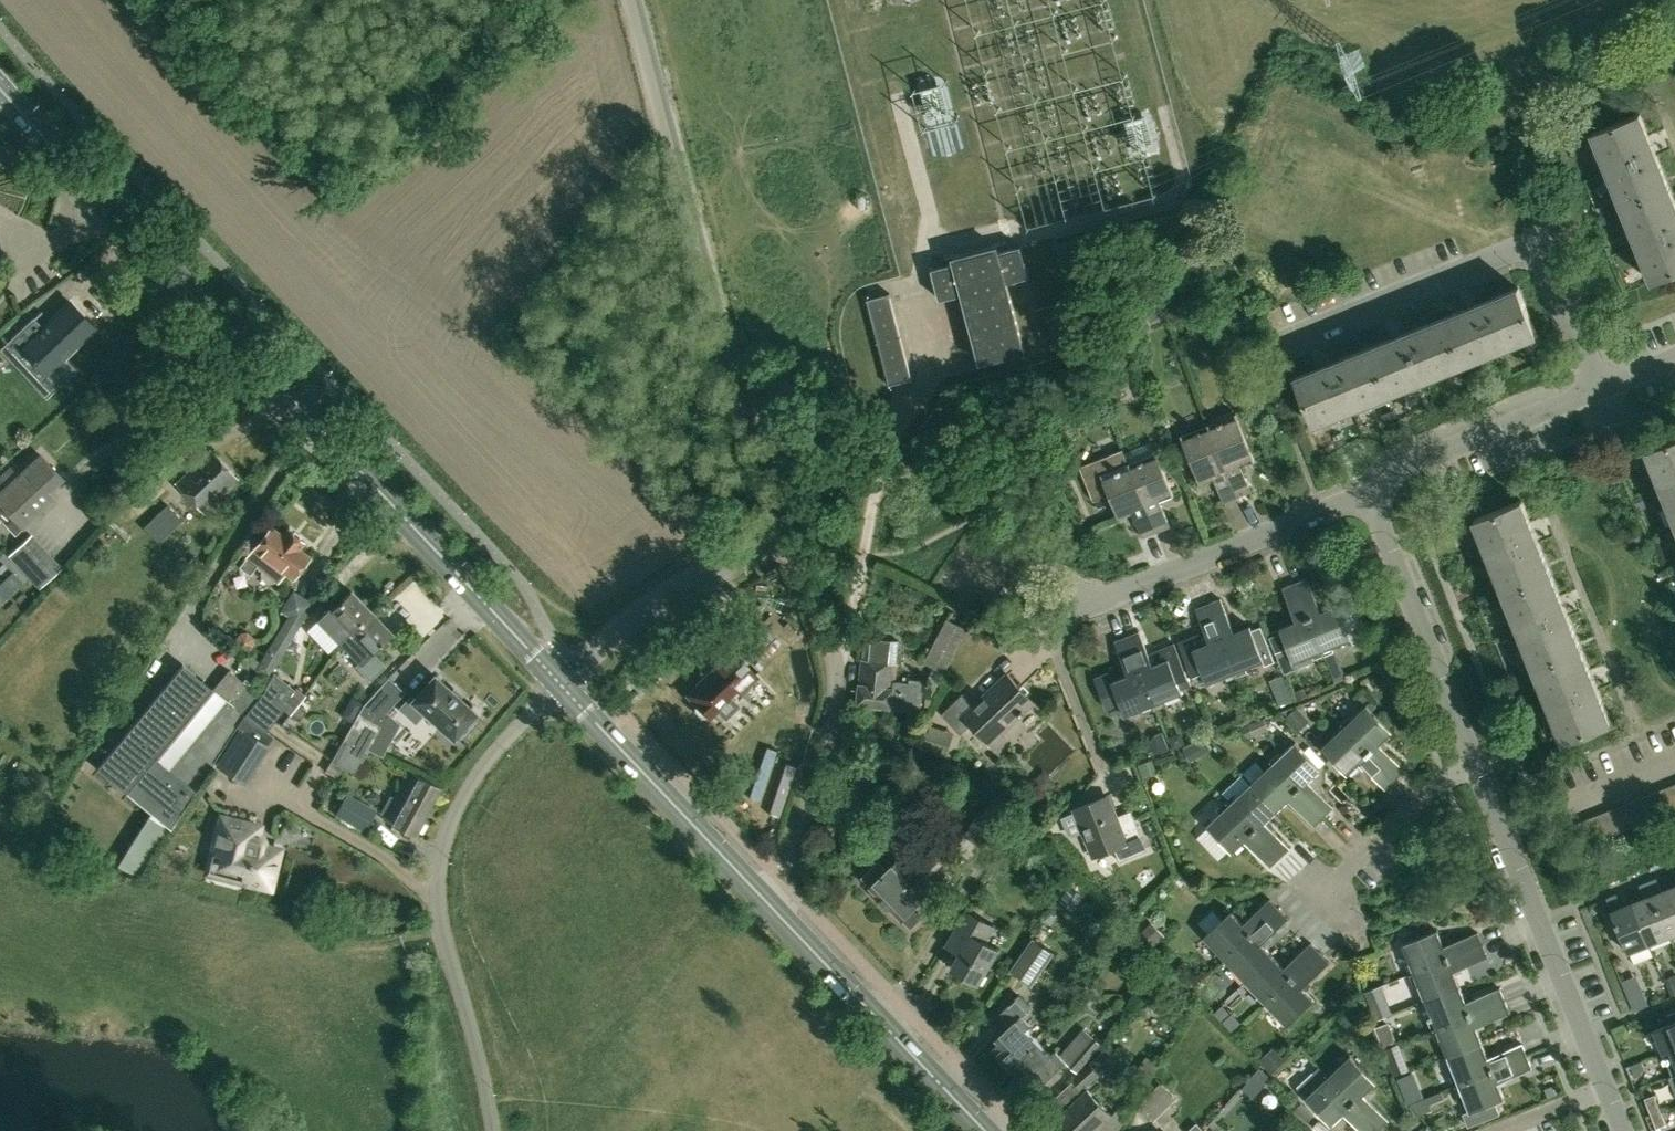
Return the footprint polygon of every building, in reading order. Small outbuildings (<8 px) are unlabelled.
[(949,110),(942,83),(922,88),(930,119),(945,115),(944,112),(949,110)] [(1670,188),(1649,135),(1640,113),(1592,132),(1622,207),(1670,188)] [(1156,145),(1148,114),(1126,120),(1134,151),(1156,145)] [(1670,188),(1622,207),(1652,282),(1674,273),(1674,200),(1670,188)] [(1022,246),(1012,248),(999,251),(998,246),(953,258),(954,263),(932,269),(940,299),(962,294),(981,363),(1026,351),(1007,282),(1030,276),(1022,246)] [(1519,287),(1477,303),(1444,317),(1463,365),(1538,335),(1519,287)] [(890,293),(867,299),(889,385),(913,379),(890,293)] [(33,320),(14,338),(58,384),(74,369),(63,357),(95,327),(71,302),(42,329),(33,320)] [(1058,303),(1035,309),(1042,338),(1065,333),(1058,303)] [(1444,317),(1391,338),(1369,347),(1388,395),(1463,365),(1444,317)] [(1369,347),(1317,368),(1295,376),(1314,425),(1388,395),(1369,347)] [(1236,412),(1209,423),(1216,441),(1238,496),(1252,491),(1240,463),(1254,457),(1236,412)] [(1209,423),(1181,435),(1199,479),(1213,474),(1224,502),(1238,496),(1216,441),(1209,423)] [(1674,522),(1674,438),(1646,449),(1674,522)] [(1124,448),(1080,466),(1093,499),(1109,493),(1118,514),(1132,509),(1143,537),(1157,531),(1138,483),(1130,462),(1124,448)] [(175,483),(203,512),(238,479),(210,450),(175,483)] [(1157,451),(1130,462),(1138,483),(1157,531),(1171,526),(1159,497),(1173,492),(1157,451)] [(0,475),(0,502),(16,520),(31,506),(39,514),(56,499),(48,490),(63,477),(41,454),(19,475),(10,465),(0,475)] [(1050,472),(1063,479),(1071,464),(1058,457),(1050,472)] [(1552,574),(1531,521),(1522,499),(1474,518),(1504,593),(1552,574)] [(183,520),(168,503),(143,527),(159,544),(183,520)] [(277,582),(285,572),(293,578),(310,556),(299,547),(304,541),(287,527),(282,533),(272,525),(239,566),(250,574),(257,565),(261,569),(261,573),(262,577),(265,581),(269,583),(273,583),(277,582)] [(63,567),(54,558),(32,534),(9,556),(39,589),(63,567)] [(12,572),(0,584),(0,603),(22,583),(12,572)] [(1582,648),(1561,595),(1552,574),(1504,593),(1533,667),(1582,648)] [(1308,577),(1295,582),(1322,651),(1351,639),(1354,645),(1366,640),(1354,609),(1342,614),(1337,604),(1321,611),(1308,577)] [(1283,587),(1297,621),(1280,627),(1282,631),(1270,636),(1284,673),(1297,668),(1295,662),(1322,651),(1295,582),(1283,587)] [(278,633),(262,661),(261,662),(248,654),(245,660),(256,669),(269,677),(291,641),(314,603),(293,590),(280,612),(288,616),(278,633)] [(318,619),(340,641),(371,611),(351,590),(330,611),(328,609),(318,619)] [(1221,598),(1208,603),(1236,671),(1264,660),(1251,625),(1234,632),(1221,598)] [(1194,679),(1204,675),(1208,683),(1236,671),(1208,603),(1196,608),(1205,630),(1179,641),(1194,679)] [(746,605),(729,623),(757,654),(784,626),(771,613),(763,621),(746,605)] [(340,641),(361,663),(392,633),(371,611),(340,641)] [(924,662),(945,673),(969,628),(948,617),(924,662)] [(255,637),(254,636),(247,631),(241,632),(231,644),(245,656),(252,647),(256,649),(259,644),(254,642),(255,637)] [(1175,643),(1149,653),(1140,631),(1127,635),(1154,704),(1183,692),(1180,685),(1190,681),(1175,643)] [(1126,715),(1154,704),(1127,635),(1114,641),(1128,674),(1113,680),(1110,671),(1095,677),(1107,708),(1121,703),(1126,715)] [(862,659),(861,670),(857,704),(893,708),(893,707),(921,710),(924,679),(910,678),(910,681),(896,680),(897,662),(899,640),(865,637),(863,659),(862,659)] [(1612,723),(1595,682),(1582,648),(1533,667),(1564,743),(1612,723)] [(732,651),(689,694),(697,702),(695,704),(695,710),(701,717),(707,717),(718,707),(723,712),(733,703),(727,697),(729,696),(727,694),(734,687),(738,691),(754,674),(732,651)] [(117,864),(142,874),(197,789),(260,695),(229,669),(214,689),(183,664),(97,768),(151,813),(117,864)] [(1034,701),(1008,674),(974,705),(963,693),(942,713),(961,733),(972,723),(998,751),(1009,741),(1001,732),(1034,701)] [(246,716),(266,732),(284,709),(299,720),(310,706),(293,693),(296,689),(278,675),(246,716)] [(451,690),(450,690),(435,676),(414,700),(411,697),(400,708),(416,722),(425,712),(427,714),(427,715),(439,726),(440,725),(454,738),(458,734),(461,737),(476,721),(473,718),(476,714),(461,700),(461,699),(451,690)] [(1292,698),(1288,688),(1276,693),(1280,704),(1292,700),(1292,698)] [(1307,696),(1304,688),(1297,691),(1295,692),(1298,700),(1307,696)] [(377,708),(365,701),(325,771),(338,778),(343,767),(355,773),(382,725),(371,718),(377,708)] [(1367,704),(1344,726),(1395,780),(1405,770),(1380,743),(1393,731),(1367,704)] [(1287,716),(1299,730),(1309,720),(1297,707),(1287,716)] [(1242,708),(1238,715),(1242,720),(1249,719),(1251,713),(1248,708),(1242,708)] [(1253,735),(1268,729),(1263,718),(1249,724),(1253,735)] [(943,736),(945,730),(928,724),(919,747),(946,756),(950,744),(941,742),(943,736)] [(1386,789),(1395,780),(1344,726),(1323,746),(1348,774),(1361,761),(1386,789)] [(244,782),(268,745),(242,729),(219,765),(244,782)] [(1169,749),(1163,731),(1156,734),(1144,748),(1146,753),(1153,750),(1154,754),(1169,749)] [(1173,746),(1179,747),(1183,742),(1181,736),(1175,735),(1171,740),(1173,746)] [(1296,741),(1274,762),(1297,787),(1324,816),(1334,807),(1309,780),(1321,768),(1296,741)] [(1188,758),(1202,750),(1197,742),(1180,749),(1188,758)] [(1158,773),(1153,759),(1139,764),(1143,778),(1158,773)] [(1274,762),(1252,783),(1277,810),(1289,799),(1314,825),(1324,816),(1297,787),(1274,762)] [(410,770),(383,819),(414,836),(417,831),(420,831),(425,822),(423,819),(441,788),(410,770)] [(1252,783),(1230,803),(1281,857),(1291,848),(1266,821),(1277,810),(1252,783)] [(1660,789),(1670,812),(1674,810),(1674,791),(1672,784),(1660,789)] [(1660,789),(1649,794),(1658,817),(1670,812),(1660,789)] [(1649,794),(1636,798),(1646,821),(1658,817),(1649,794)] [(348,795),(337,814),(364,829),(375,810),(348,795)] [(1148,850),(1135,818),(1120,824),(1110,798),(1076,812),(1093,853),(1114,845),(1120,861),(1148,850)] [(1636,798),(1624,803),(1634,826),(1646,821),(1636,798)] [(965,835),(978,843),(990,850),(1004,827),(1003,826),(1009,815),(989,803),(982,815),(978,813),(965,835)] [(1271,866),(1281,857),(1230,803),(1208,824),(1233,851),(1246,839),(1271,866)] [(1624,803),(1612,808),(1621,831),(1634,826),(1624,803)] [(1612,808),(1600,813),(1609,836),(1621,831),(1612,808)] [(1600,813),(1587,818),(1597,841),(1609,836),(1600,813)] [(271,887),(280,849),(265,845),(265,843),(265,840),(262,836),(260,834),(258,833),(260,825),(222,816),(214,851),(224,853),(221,863),(247,870),(244,880),(271,887)] [(1587,818),(1575,823),(1584,846),(1597,841),(1587,818)] [(1037,840),(1027,833),(1022,840),(1038,852),(1043,845),(1037,840)] [(862,877),(872,886),(871,887),(873,889),(870,891),(879,901),(882,898),(902,919),(903,918),(911,927),(925,914),(916,905),(930,892),(920,882),(949,854),(936,841),(907,869),(899,860),(889,870),(879,860),(862,877)] [(1648,881),(1670,935),(1674,933),(1674,889),(1673,885),(1661,890),(1656,877),(1648,881)] [(1645,896),(1633,902),(1649,944),(1670,935),(1648,881),(1640,884),(1645,896)] [(1084,894),(1083,894),(1070,886),(1069,886),(1060,900),(1075,909),(1084,894)] [(1616,893),(1607,897),(1612,910),(1611,910),(1628,952),(1649,944),(1633,902),(1621,906),(1616,893)] [(1205,936),(1225,958),(1245,939),(1280,908),(1270,898),(1243,923),(1232,911),(1205,936)] [(1225,958),(1246,980),(1263,965),(1274,955),(1262,943),(1289,918),(1280,908),(1245,939),(1225,958)] [(952,935),(966,943),(952,968),(980,983),(999,949),(985,941),(994,926),(967,910),(952,935)] [(1152,921),(1148,925),(1140,933),(1153,947),(1165,935),(1152,921)] [(1438,929),(1403,943),(1414,972),(1483,944),(1478,932),(1444,945),(1438,929)] [(1032,939),(1013,968),(1032,981),(1051,952),(1032,939)] [(1246,980),(1266,1002),(1287,983),(1321,952),(1311,942),(1285,967),(1274,955),(1263,965),(1246,980)] [(1414,972),(1426,1000),(1460,986),(1454,970),(1488,957),(1483,944),(1414,972)] [(1303,986),(1330,961),(1321,952),(1287,983),(1266,1002),(1287,1025),(1315,999),(1303,986)] [(1665,978),(1671,996),(1674,994),(1674,974),(1665,978)] [(1426,1000),(1437,1028),(1506,1000),(1501,987),(1466,1001),(1460,986),(1426,1000)] [(998,1052),(1012,1067),(1040,1041),(1028,1028),(1032,1024),(1023,1014),(1030,1007),(1019,994),(998,1014),(1009,1027),(997,1038),(1000,1041),(995,1046),(1000,1051),(998,1052)] [(1437,1028),(1448,1055),(1483,1041),(1476,1026),(1511,1012),(1506,1000),(1437,1028)] [(1375,1018),(1391,1012),(1387,1003),(1372,1009),(1375,1018)] [(1120,1004),(1114,1011),(1120,1016),(1126,1009),(1120,1004)] [(1662,1052),(1674,1046),(1674,1011),(1667,1015),(1670,1023),(1653,1030),(1662,1052)] [(1052,1054),(1040,1041),(1012,1067),(1025,1081),(1027,1080),(1032,1085),(1037,1080),(1040,1083),(1065,1060),(1077,1072),(1103,1043),(1084,1027),(1061,1054),(1057,1049),(1052,1054)] [(1448,1055),(1459,1083),(1527,1055),(1522,1043),(1489,1056),(1483,1041),(1448,1055)] [(1091,1062),(1072,1078),(1082,1089),(1100,1073),(1102,1075),(1105,1072),(1104,1070),(1121,1055),(1111,1043),(1091,1062)] [(1405,1057),(1399,1043),(1398,1044),(1385,1049),(1390,1062),(1405,1057)] [(1662,1052),(1663,1053),(1665,1052),(1674,1076),(1674,1046),(1662,1052)] [(1285,1061),(1272,1048),(1259,1060),(1271,1073),(1285,1061)] [(1319,1066),(1379,1130),(1390,1120),(1364,1094),(1377,1082),(1351,1055),(1328,1076),(1319,1066)] [(1500,1113),(1496,1101),(1505,1098),(1498,1081),(1532,1068),(1527,1055),(1459,1083),(1470,1110),(1464,1113),(1469,1125),(1500,1113)] [(1158,1066),(1146,1059),(1138,1072),(1149,1079),(1158,1066)] [(1644,1066),(1642,1059),(1630,1064),(1632,1070),(1644,1066)] [(1297,1087),(1332,1124),(1345,1112),(1362,1130),(1378,1130),(1379,1130),(1319,1066),(1297,1087)] [(1272,1077),(1261,1067),(1252,1077),(1263,1087),(1272,1077)] [(1160,1082),(1138,1104),(1155,1120),(1176,1098),(1160,1082)] [(1053,1121),(1062,1130),(1095,1130),(1097,1130),(1100,1127),(1112,1115),(1087,1089),(1084,1092),(1055,1120),(1053,1121)] [(1429,1096),(1432,1103),(1439,1099),(1437,1093),(1429,1096)] [(1644,1098),(1650,1114),(1661,1109),(1655,1094),(1644,1098)] [(1307,1123),(1314,1115),(1298,1099),(1290,1107),(1299,1116),(1300,1116),(1307,1123)] [(1666,1124),(1661,1109),(1650,1114),(1656,1128),(1666,1124)] [(1203,1130),(1196,1122),(1186,1130),(1202,1130),(1203,1130)]
